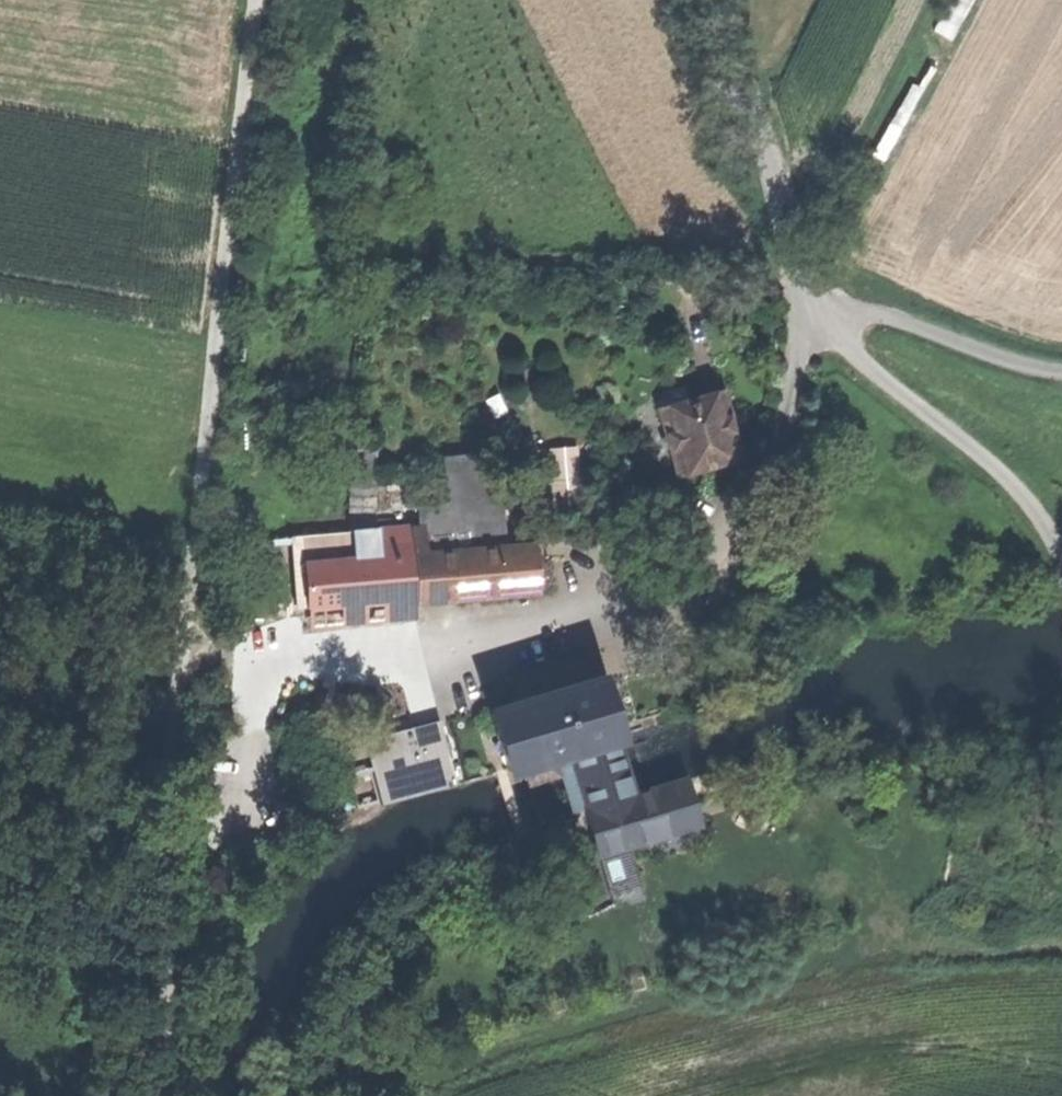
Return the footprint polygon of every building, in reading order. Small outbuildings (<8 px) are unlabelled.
[(719,389),(655,407),(671,464),(670,467),(672,473),(676,476),(684,475),(685,471),(738,457),(728,419),(722,397),(719,389)] [(733,394),(722,397),(728,419),(739,415),(736,405),(733,394)] [(571,450),(571,457),(577,463),(585,462),(591,455),(591,448),(585,443),(576,443),(571,450)] [(348,448),(347,530),(372,528),(373,448),(364,448),(348,448)] [(419,509),(420,524),(422,524),(424,550),(500,545),(494,455),(445,458),(449,506),(419,509)] [(413,595),(413,601),(469,596),(536,591),(532,543),(500,545),(424,550),(422,524),(420,524),(409,525),(413,595)] [(292,606),(413,595),(409,525),(372,528),(347,530),(288,534),(292,606)] [(506,678),(514,704),(593,680),(585,654),(545,666),(506,678)] [(561,753),(568,751),(614,737),(617,736),(600,678),(593,680),(514,704),(488,712),(505,770),(520,765),(551,756),(561,753)] [(364,740),(380,801),(453,782),(437,721),(364,740)] [(569,756),(585,807),(627,794),(631,793),(614,737),(568,751),(569,756)] [(557,775),(551,756),(520,765),(526,784),(557,775)] [(631,793),(627,794),(640,840),(698,823),(684,777),(631,793)] [(582,808),(596,854),(640,840),(627,794),(585,807),(582,808)]
